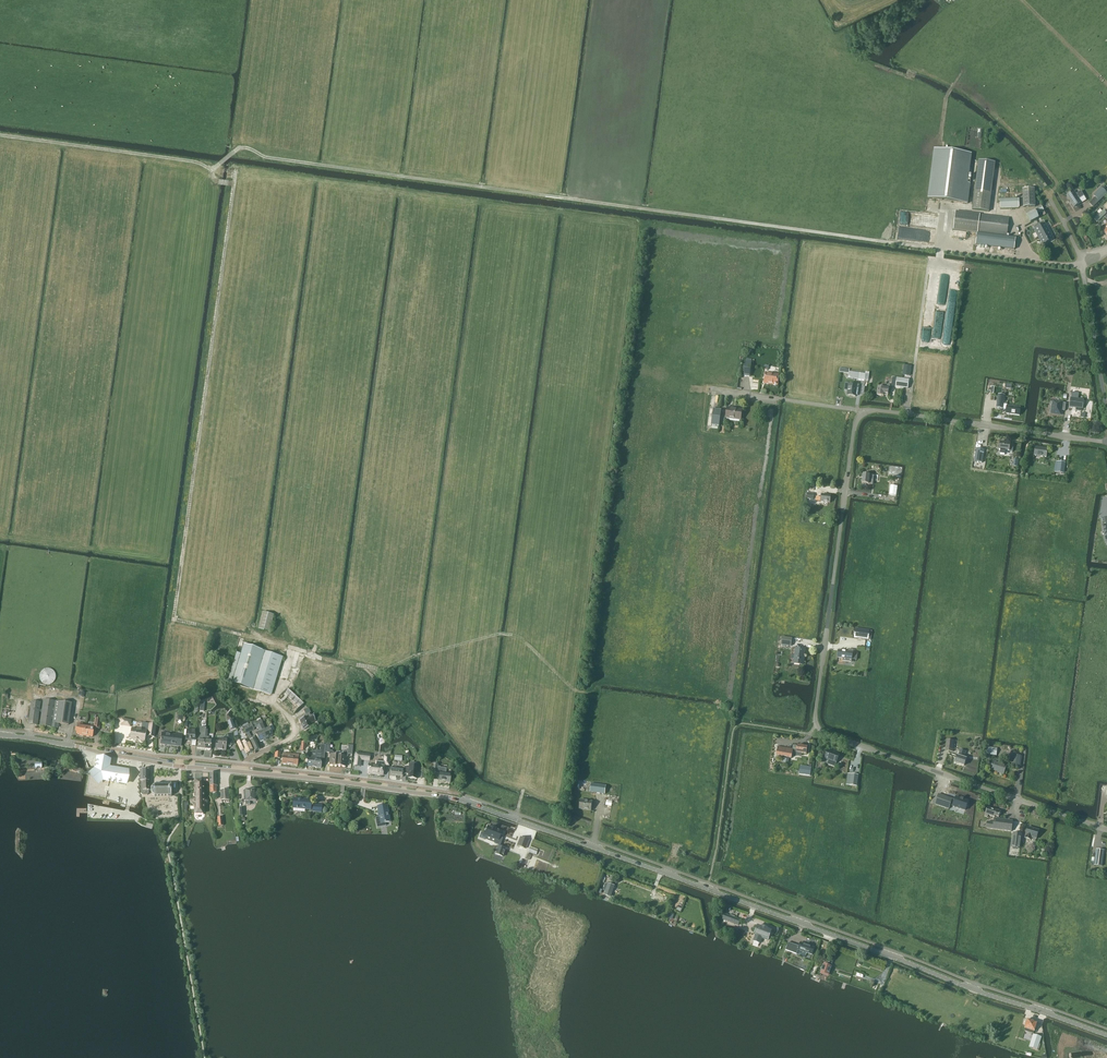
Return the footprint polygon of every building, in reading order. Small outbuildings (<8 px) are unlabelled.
[(934,149),(928,198),(929,199),(968,204),(971,184),(968,183),(972,154),(936,149),(934,149)] [(995,162),(979,160),(972,210),(989,212),(995,162)] [(1101,188),(1093,196),(1099,201),(1106,193),(1101,188)] [(1023,194),(1024,207),(1035,206),(1035,194),(1034,189),(1023,190),(1023,194)] [(1074,191),(1067,196),(1074,207),(1082,203),(1079,199),(1084,197),(1081,192),(1076,194),(1074,191)] [(1000,208),(1019,208),(1019,199),(1000,200),(1000,208)] [(1035,211),(1026,215),(1030,223),(1039,218),(1037,214),(1041,212),(1043,215),(1046,214),(1044,210),(1042,206),(1034,210),(1035,211)] [(954,230),(977,233),(1007,237),(1009,218),(980,214),(956,211),(954,230)] [(1098,222),(1106,214),(1103,211),(1095,220),(1098,222)] [(1040,226),(1034,229),(1040,241),(1040,240),(1043,245),(1054,239),(1044,221),(1039,224),(1040,226)] [(977,233),(976,245),(1026,251),(1028,240),(1026,240),(1027,237),(1021,236),(1020,239),(977,233)] [(747,358),(744,375),(750,376),(752,362),(753,359),(747,358)] [(650,371),(650,370),(649,368),(648,367),(647,366),(646,365),(645,365),(643,366),(642,366),(641,367),(640,368),(639,369),(639,371),(639,372),(640,374),(642,375),(644,376),(645,376),(646,376),(648,375),(649,373),(650,372),(650,371)] [(904,365),(903,375),(910,376),(911,366),(904,365)] [(840,368),(840,373),(849,374),(848,378),(865,381),(866,374),(849,372),(849,369),(840,368)] [(778,385),(780,374),(766,372),(764,384),(778,385)] [(897,378),(896,387),(908,389),(909,380),(906,379),(897,378)] [(856,396),(857,385),(849,384),(848,395),(856,396)] [(888,396),(889,388),(878,387),(877,395),(884,396),(884,395),(888,396)] [(998,394),(996,408),(1003,409),(1006,409),(1006,413),(1019,415),(1020,408),(1007,406),(1004,405),(1004,402),(1005,395),(998,394)] [(1071,398),(1070,407),(1082,408),(1084,400),(1071,398)] [(1053,400),(1051,414),(1061,416),(1062,410),(1065,411),(1066,403),(1063,403),(1063,402),(1053,400)] [(741,420),(742,409),(727,407),(726,418),(741,420)] [(714,409),(711,425),(720,426),(722,410),(719,409),(714,409)] [(1000,442),(999,450),(1000,450),(1005,451),(1012,452),(1013,445),(1010,445),(1010,444),(1000,442)] [(1046,458),(1047,449),(1036,447),(1034,456),(1046,458)] [(983,462),(984,449),(976,448),(974,461),(983,462)] [(1057,462),(1055,472),(1064,473),(1066,463),(1057,462)] [(873,485),(874,476),(870,475),(863,474),(862,483),(873,485)] [(896,496),(898,486),(891,485),(889,495),(896,496)] [(830,503),(831,495),(822,494),(821,501),(830,503)] [(270,631),(274,615),(263,612),(258,628),(270,631)] [(856,629),(854,638),(869,640),(870,630),(856,629)] [(782,637),(781,645),(791,646),(792,638),(782,637)] [(233,679),(232,683),(250,689),(262,650),(244,645),(238,665),(233,679)] [(803,665),(805,650),(795,648),(793,663),(803,665)] [(852,662),(854,650),(849,649),(848,652),(839,650),(838,658),(843,658),(843,661),(852,662)] [(271,695),(276,677),(283,657),(262,650),(250,689),(271,695)] [(56,677),(56,676),(55,674),(55,672),(54,671),(52,670),(51,669),(49,669),(48,669),(45,670),(44,670),(42,672),(41,673),(41,674),(40,675),(40,677),(40,678),(41,680),(42,681),(43,683),(44,683),(45,684),(46,684),(48,685),(50,684),(51,684),(52,683),(53,683),(55,681),(55,680),(56,678),(56,677)] [(293,716),(304,704),(288,689),(277,700),(293,716)] [(38,725),(39,715),(40,712),(42,712),(40,725),(58,728),(58,724),(69,725),(72,704),(43,700),(42,710),(40,710),(41,702),(32,701),(29,724),(38,725)] [(285,721),(281,713),(274,716),(278,724),(277,724),(282,735),(291,731),(286,720),(285,721)] [(311,716),(310,714),(306,716),(306,718),(300,721),(304,730),(312,726),(311,724),(316,721),(313,715),(311,716)] [(85,735),(85,736),(89,737),(89,736),(93,737),(93,734),(95,734),(95,731),(94,731),(94,728),(100,729),(101,720),(96,719),(94,726),(91,725),(90,727),(86,727),(85,735)] [(273,736),(269,728),(265,729),(261,720),(258,721),(266,739),(273,736)] [(260,742),(266,739),(258,721),(255,723),(259,732),(256,734),(260,742)] [(76,728),(76,731),(77,731),(77,734),(80,734),(80,735),(85,736),(85,735),(86,727),(83,726),(83,724),(79,723),(78,728),(76,728)] [(154,737),(156,725),(150,724),(148,736),(154,737)] [(247,733),(252,730),(254,729),(252,724),(244,728),(247,733)] [(198,740),(197,749),(204,749),(206,730),(207,728),(200,727),(199,737),(202,737),(201,741),(198,740)] [(145,742),(147,731),(132,729),(130,739),(145,742)] [(196,746),(197,739),(195,739),(196,730),(187,729),(186,740),(192,741),(192,746),(196,746)] [(181,746),(183,736),(162,733),(161,744),(181,746)] [(235,744),(231,734),(228,735),(228,736),(227,736),(227,740),(219,739),(219,742),(216,742),(216,745),(215,750),(220,751),(220,750),(226,751),(227,743),(231,744),(232,745),(235,744)] [(253,737),(250,738),(256,751),(259,750),(253,737)] [(245,750),(247,754),(253,751),(248,739),(243,742),(242,740),(237,742),(241,751),(245,750)] [(947,740),(945,751),(953,752),(954,741),(948,740),(947,740)] [(337,766),(338,755),(333,755),(334,753),(332,751),(330,750),(331,744),(326,743),(325,753),(329,753),(329,755),(331,755),(330,765),(337,766)] [(316,751),(314,768),(321,768),(322,765),(324,765),(325,753),(326,745),(321,745),(320,751),(316,751)] [(338,755),(337,766),(346,767),(347,757),(348,757),(348,755),(352,755),(353,746),(349,745),(348,751),(345,750),(343,752),(343,755),(338,755)] [(808,747),(798,745),(798,746),(794,745),(793,749),(797,750),(796,753),(807,754),(808,747)] [(778,747),(777,754),(777,756),(792,758),(793,749),(778,747)] [(988,747),(986,759),(990,760),(990,755),(997,756),(998,748),(988,747)] [(964,758),(966,751),(960,749),(958,756),(957,755),(955,763),(964,766),(967,758),(964,758)] [(307,767),(314,768),(316,751),(316,750),(313,750),(312,759),(308,758),(307,767)] [(828,750),(825,759),(829,760),(828,763),(835,766),(840,754),(828,750)] [(290,765),(291,754),(283,753),(282,764),(290,765)] [(355,759),(355,766),(360,767),(361,760),(370,761),(370,755),(356,753),(355,759)] [(291,754),(290,765),(298,766),(299,755),(291,754)] [(90,773),(86,794),(106,797),(107,792),(107,791),(105,791),(106,786),(108,786),(108,785),(109,781),(119,783),(126,784),(128,772),(113,769),(113,770),(108,769),(110,761),(98,759),(96,769),(92,768),(89,768),(88,768),(90,773)] [(1000,764),(1000,761),(996,760),(995,762),(993,762),(991,769),(1000,772),(999,773),(1004,774),(1007,766),(1000,764)] [(404,769),(403,774),(409,774),(408,778),(417,779),(418,770),(417,766),(417,763),(410,762),(410,765),(409,768),(404,767),(404,769)] [(383,775),(384,766),(369,764),(368,774),(383,775)] [(433,764),(432,772),(438,773),(439,773),(439,774),(438,781),(445,782),(450,783),(451,774),(447,773),(447,774),(446,774),(446,768),(440,768),(440,767),(438,767),(439,765),(433,764)] [(801,766),(799,774),(810,776),(812,768),(801,766)] [(403,774),(404,769),(391,768),(390,776),(403,778),(403,774)] [(149,769),(141,769),(141,795),(149,795),(149,791),(152,791),(152,793),(155,796),(157,796),(172,796),(171,784),(157,784),(155,785),(152,788),(149,787),(149,781),(149,769)] [(851,774),(850,785),(857,786),(859,775),(851,774)] [(194,806),(195,806),(195,814),(203,814),(203,806),(204,806),(205,806),(206,805),(207,804),(207,803),(207,802),(207,801),(207,800),(206,799),(205,799),(205,798),(204,798),(203,798),(204,783),(195,783),(195,798),(194,798),(193,798),(192,799),(192,800),(191,800),(191,801),(191,802),(191,803),(191,804),(192,804),(192,805),(193,805),(193,806),(194,806)] [(592,783),(591,792),(605,794),(607,785),(592,783)] [(221,800),(229,800),(229,789),(221,790),(221,800)] [(250,805),(250,802),(256,801),(255,790),(245,791),(245,802),(246,802),(246,805),(250,805)] [(939,794),(935,804),(949,809),(950,804),(952,800),(952,799),(939,794)] [(952,800),(950,804),(953,805),(953,806),(965,810),(968,801),(964,799),(963,799),(961,799),(961,798),(956,797),(955,801),(952,800)] [(311,810),(312,800),(294,799),(293,809),(311,810)] [(591,810),(592,801),(581,799),(580,809),(591,810)] [(311,810),(310,812),(312,812),(322,813),(322,805),(314,804),(311,804),(311,810)] [(377,828),(387,826),(386,823),(390,822),(387,805),(378,807),(380,819),(376,819),(377,828)] [(999,817),(1001,812),(987,807),(984,816),(988,817),(988,815),(995,818),(995,816),(999,817)] [(1012,832),(1013,821),(994,818),(994,822),(987,821),(987,829),(1012,832)] [(481,832),(479,838),(485,840),(486,836),(496,839),(494,843),(500,846),(503,838),(500,837),(503,831),(488,826),(485,833),(481,832)] [(1036,839),(1039,831),(1028,827),(1026,836),(1026,838),(1031,840),(1031,837),(1036,839)] [(1014,833),(1012,846),(1019,847),(1021,834),(1014,833)] [(520,837),(517,846),(526,849),(529,840),(520,837)] [(506,849),(498,846),(495,854),(503,857),(506,849)] [(1096,849),(1094,865),(1102,866),(1104,850),(1096,849)] [(609,884),(605,895),(610,897),(614,886),(609,884)] [(725,914),(723,919),(739,925),(741,920),(725,914)] [(756,934),(754,941),(760,943),(762,938),(768,940),(771,931),(768,930),(768,929),(763,927),(762,928),(758,926),(755,934),(756,934)] [(797,954),(797,952),(798,950),(812,955),(815,947),(801,943),(799,946),(789,942),(786,950),(797,954)] [(824,964),(821,972),(829,975),(833,963),(829,962),(828,964),(826,964),(826,965),(824,964)] [(1028,1020),(1025,1031),(1034,1034),(1037,1023),(1028,1020)] [(1078,1037),(1064,1032),(1060,1041),(1075,1046),(1078,1037)] [(1037,1050),(1042,1037),(1033,1034),(1029,1047),(1037,1050)]
